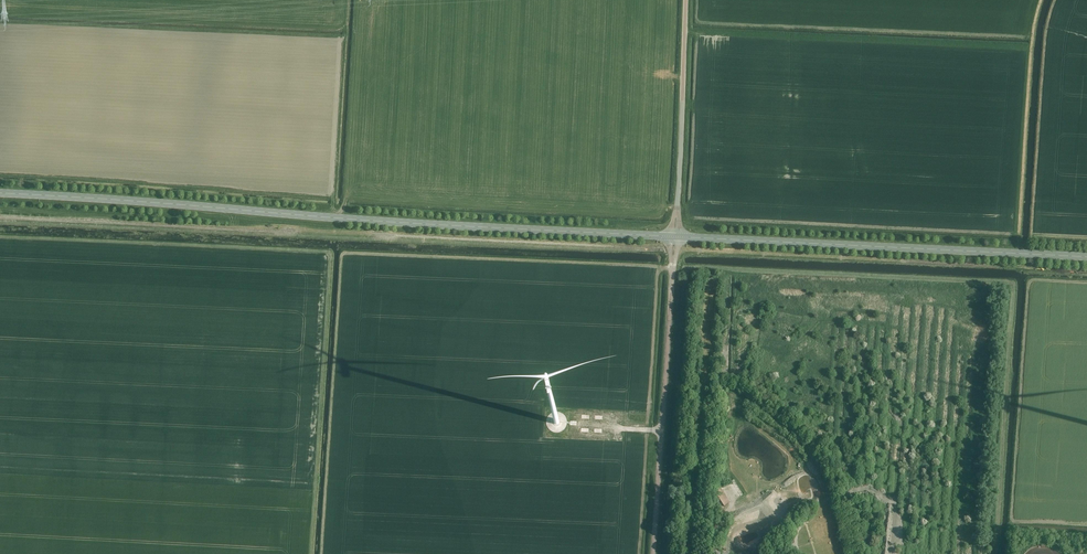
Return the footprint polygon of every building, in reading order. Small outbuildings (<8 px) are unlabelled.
[(547,420),(551,424),(555,420),(553,418),(556,414),(554,412),(547,420)] [(563,423),(556,426),(559,432),(568,427),(565,419),(561,420),(563,423)] [(738,496),(743,494),(737,480),(731,482),(738,496)] [(715,491),(724,506),(730,503),(721,488),(715,491)]
